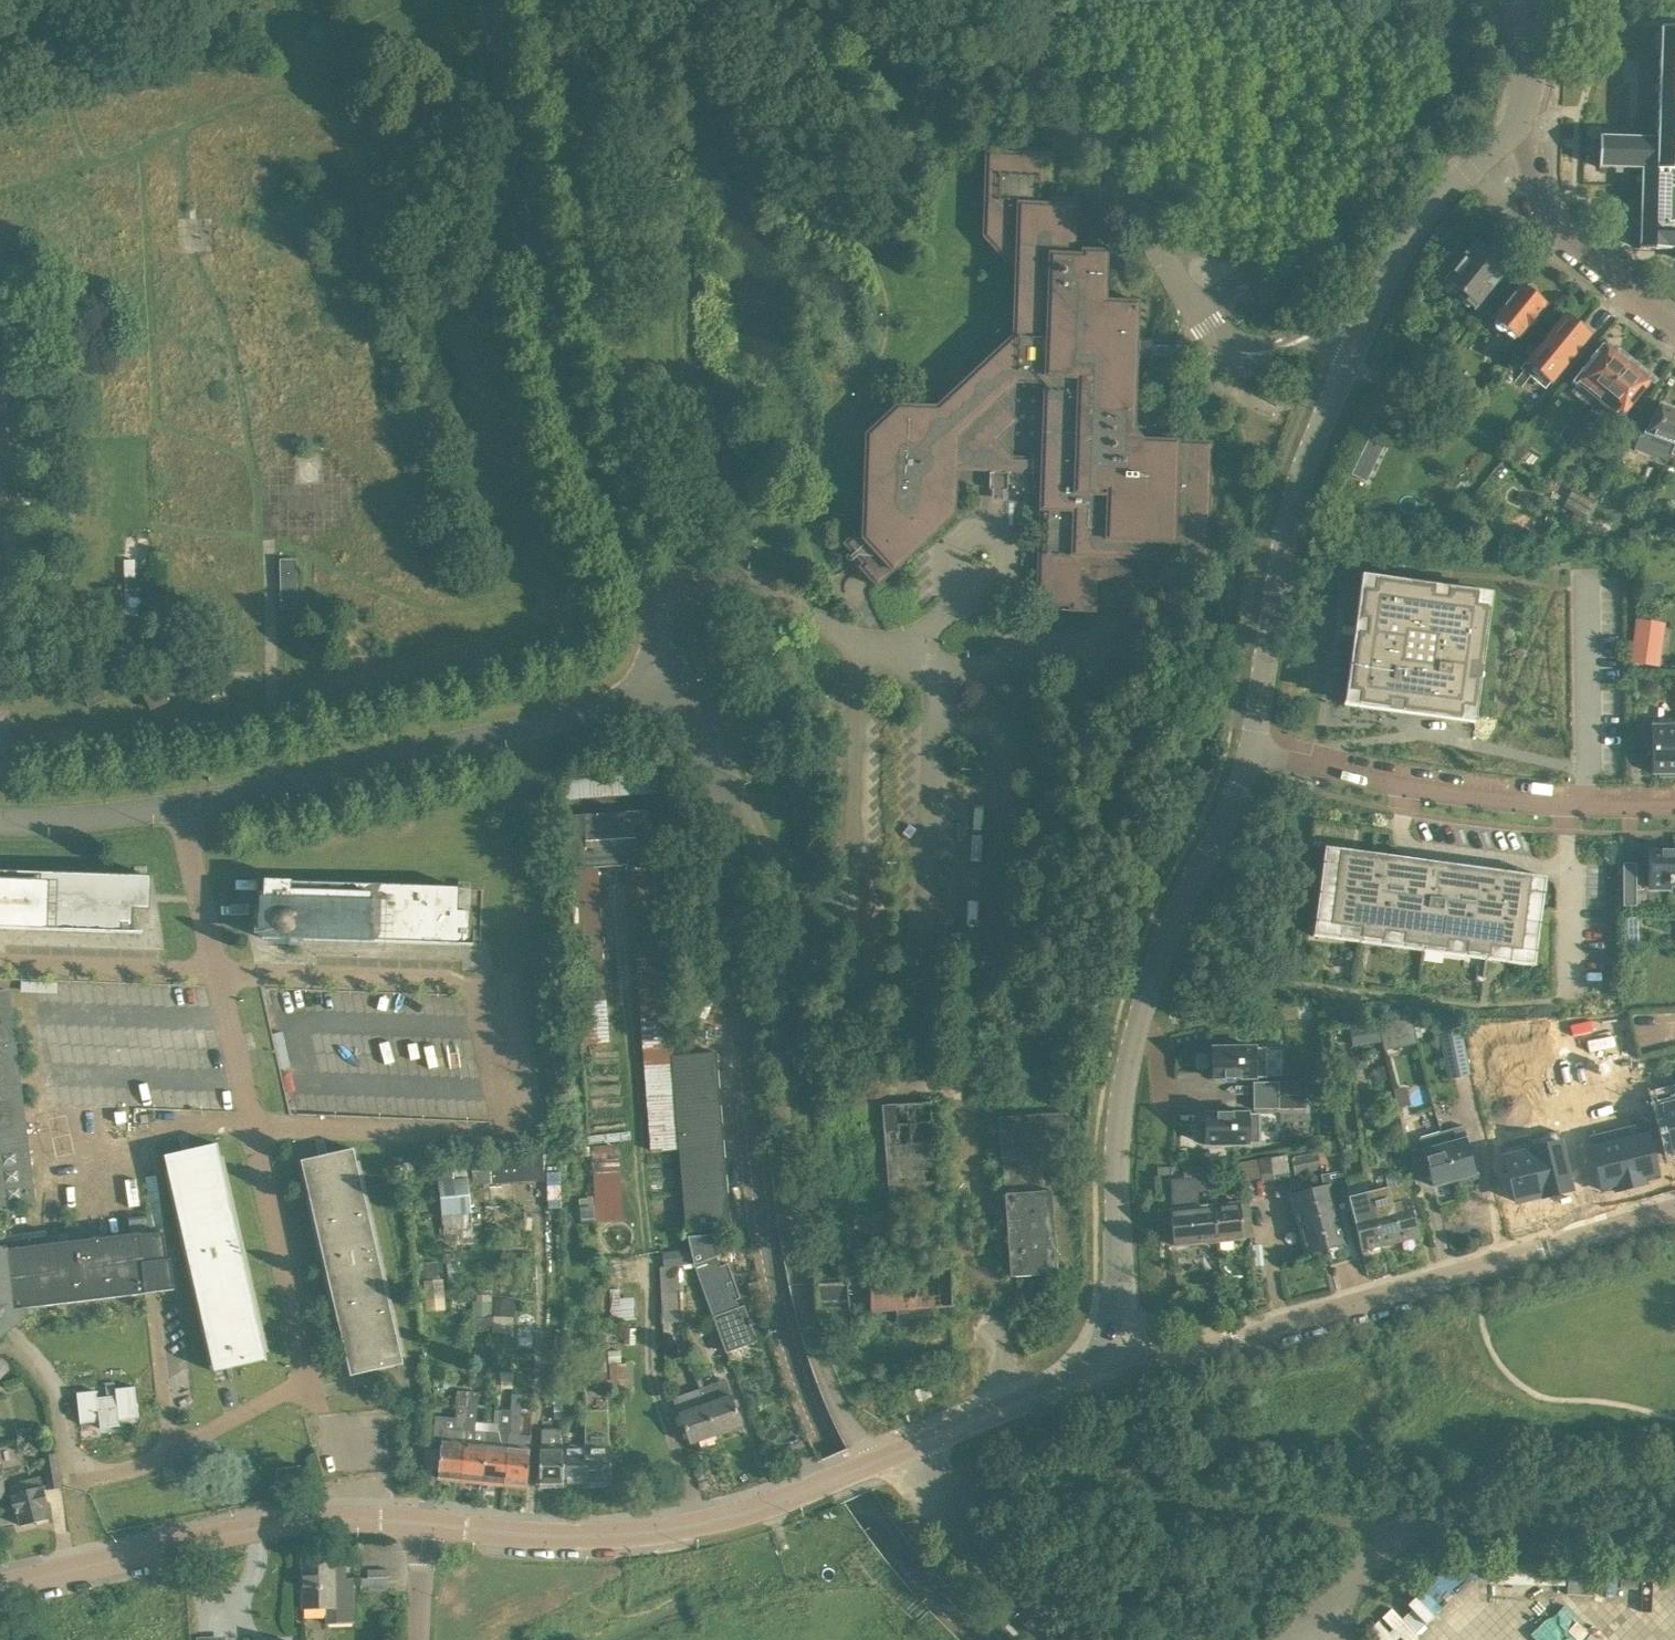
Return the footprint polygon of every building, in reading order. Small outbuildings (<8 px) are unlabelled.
[(1661,27),(1658,137),(1600,135),(1599,167),(1642,168),(1640,248),(1671,249),(1672,248),(1674,248),(1674,27),(1661,27)] [(1096,611),(1096,604),(1097,579),(1174,582),(1175,559),(1208,560),(1212,441),(1135,438),(1139,301),(1106,300),(1108,250),(1083,249),(1082,254),(1075,254),(1077,199),(1051,198),(1051,203),(1044,203),(1046,148),(1020,147),(1020,152),(987,151),(984,236),(1015,270),(1013,336),(937,407),(897,405),(866,435),(863,526),(844,543),(863,564),(860,567),(877,586),(955,513),(957,469),(990,470),(989,489),(1007,489),(1008,471),(1042,472),(1037,604),(1070,606),(1070,611),(1096,611)] [(1507,267),(1486,251),(1487,247),(1482,243),(1478,243),(1477,243),(1467,255),(1465,253),(1449,272),(1452,274),(1448,278),(1461,289),(1457,294),(1474,308),(1507,267)] [(1547,303),(1536,295),(1537,292),(1537,290),(1536,287),(1534,285),(1530,285),(1527,285),(1526,286),(1522,283),(1494,318),(1496,320),(1496,321),(1495,323),(1495,326),(1495,328),(1497,329),(1499,330),(1500,332),(1503,332),(1504,331),(1507,331),(1508,329),(1519,338),(1547,303)] [(1566,314),(1527,362),(1551,382),(1590,334),(1578,324),(1578,320),(1573,317),(1570,317),(1566,314)] [(1599,400),(1630,363),(1620,355),(1616,355),(1607,348),(1578,383),(1599,400)] [(1641,372),(1630,363),(1599,400),(1620,417),(1649,382),(1641,375),(1641,372)] [(1674,443),(1674,409),(1661,404),(1645,433),(1674,444),(1674,443)] [(1521,437),(1506,456),(1516,465),(1532,446),(1521,437)] [(1384,448),(1369,440),(1351,478),(1367,484),(1384,448)] [(1562,506),(1567,509),(1585,518),(1594,501),(1572,489),(1562,506)] [(1630,529),(1629,540),(1645,541),(1645,530),(1630,529)] [(296,559),(281,560),(282,608),(297,608),(296,559)] [(1492,592),(1362,574),(1344,705),(1474,723),(1492,592)] [(1636,620),(1630,663),(1659,668),(1665,624),(1636,620)] [(141,686),(151,708),(168,701),(158,678),(141,686)] [(203,689),(213,710),(230,703),(220,681),(203,689)] [(1674,777),(1674,721),(1651,721),(1652,773),(1659,773),(1659,777),(1674,777)] [(1638,755),(1629,755),(1629,763),(1638,763),(1638,755)] [(649,811),(565,818),(570,869),(653,862),(649,811)] [(1671,887),(1671,883),(1673,883),(1673,881),(1674,881),(1674,846),(1674,851),(1661,851),(1661,852),(1648,852),(1648,865),(1648,887),(1671,887)] [(1409,856),(1327,848),(1314,938),(1532,960),(1542,870),(1409,856)] [(1622,863),(1622,906),(1636,906),(1636,863),(1622,863)] [(134,932),(137,875),(0,870),(0,927),(134,932)] [(289,946),(303,946),(303,939),(469,945),(470,912),(458,911),(459,886),(264,879),(262,938),(281,938),(281,931),(290,932),(289,946)] [(1638,945),(1637,918),(1622,918),(1623,945),(1638,945)] [(36,1201),(8,989),(0,990),(0,1206),(36,1201)] [(1413,1020),(1378,1021),(1385,1050),(1418,1042),(1413,1020)] [(1377,1025),(1349,1029),(1352,1047),(1380,1042),(1377,1025)] [(1461,1028),(1439,1033),(1448,1076),(1470,1072),(1461,1028)] [(1225,1047),(1212,1047),(1212,1051),(1208,1051),(1208,1070),(1212,1070),(1212,1078),(1225,1078),(1240,1078),(1257,1077),(1268,1077),(1267,1047),(1240,1047),(1225,1047)] [(1346,1070),(1344,1051),(1331,1053),(1333,1071),(1346,1070)] [(702,1229),(706,1229),(731,1227),(716,1052),(672,1056),(686,1230),(702,1229)] [(1364,1055),(1352,1058),(1355,1071),(1367,1067),(1364,1055)] [(1616,1073),(1612,1059),(1603,1061),(1607,1075),(1616,1073)] [(1660,1077),(1656,1062),(1642,1066),(1645,1080),(1660,1077)] [(1383,1068),(1372,1071),(1375,1083),(1386,1080),(1383,1068)] [(1533,1081),(1535,1089),(1546,1086),(1544,1078),(1533,1081)] [(1254,1095),(1279,1095),(1279,1082),(1253,1082),(1254,1095)] [(1590,1084),(1577,1087),(1579,1097),(1592,1094),(1590,1084)] [(1279,1108),(1279,1095),(1254,1095),(1254,1108),(1279,1108)] [(931,1192),(928,1101),(879,1102),(883,1193),(931,1192)] [(1661,1107),(1672,1151),(1674,1150),(1674,1104),(1661,1107)] [(1057,1272),(1077,1271),(1079,1270),(1069,1153),(1070,1153),(1067,1113),(999,1118),(1002,1157),(1004,1157),(1007,1193),(1004,1194),(1011,1277),(1057,1273),(1057,1272)] [(1205,1144),(1260,1143),(1260,1113),(1204,1113),(1205,1121),(1201,1121),(1201,1140),(1205,1140),(1205,1144)] [(1440,1132),(1453,1180),(1477,1173),(1464,1125),(1440,1132)] [(1453,1180),(1440,1132),(1419,1138),(1433,1185),(1453,1180)] [(1619,1139),(1631,1187),(1645,1183),(1644,1179),(1658,1176),(1647,1132),(1619,1139)] [(1616,1190),(1631,1187),(1619,1139),(1591,1146),(1601,1189),(1615,1186),(1616,1190)] [(1531,1148),(1531,1151),(1532,1150),(1543,1194),(1542,1194),(1542,1197),(1572,1190),(1560,1141),(1531,1148)] [(165,1155),(214,1370),(267,1358),(217,1143),(165,1155)] [(595,1223),(624,1221),(619,1158),(615,1158),(614,1144),(593,1146),(593,1159),(592,1159),(594,1198),(587,1198),(588,1209),(580,1210),(581,1223),(595,1223)] [(301,1160),(350,1376),(403,1363),(354,1148),(301,1160)] [(1532,1150),(1531,1151),(1504,1157),(1515,1201),(1542,1194),(1543,1194),(1532,1150)] [(488,1155),(491,1184),(545,1180),(544,1167),(543,1152),(488,1155)] [(1291,1157),(1294,1173),(1321,1167),(1317,1152),(1291,1157)] [(1262,1180),(1289,1176),(1286,1156),(1260,1159),(1262,1180)] [(1238,1172),(1239,1181),(1250,1180),(1247,1162),(1237,1163),(1238,1172)] [(1351,1209),(1349,1198),(1345,1171),(1322,1175),(1324,1185),(1330,1183),(1334,1199),(1315,1203),(1316,1209),(1325,1248),(1347,1243),(1339,1212),(1351,1209)] [(1205,1176),(1206,1191),(1240,1187),(1239,1181),(1238,1172),(1227,1173),(1227,1174),(1205,1176)] [(1215,1240),(1212,1205),(1199,1206),(1197,1191),(1206,1191),(1205,1176),(1171,1179),(1173,1245),(1215,1240)] [(465,1181),(437,1183),(439,1218),(467,1215),(465,1181)] [(1330,1183),(1324,1185),(1290,1193),(1295,1213),(1316,1209),(1315,1203),(1334,1199),(1330,1183)] [(1388,1188),(1401,1240),(1418,1236),(1405,1184),(1388,1188)] [(1383,1245),(1401,1240),(1388,1188),(1370,1193),(1383,1245)] [(1362,1250),(1383,1245),(1370,1193),(1349,1198),(1351,1209),(1362,1250)] [(1212,1205),(1215,1240),(1244,1238),(1244,1236),(1252,1236),(1249,1204),(1240,1205),(1240,1202),(1212,1205)] [(1325,1248),(1316,1209),(1295,1213),(1305,1253),(1325,1248)] [(27,1319),(25,1307),(174,1289),(171,1259),(167,1259),(163,1229),(153,1231),(151,1216),(129,1218),(131,1235),(47,1245),(46,1230),(0,1236),(1,1246),(0,1246),(0,1338),(27,1319)] [(969,1223),(971,1245),(981,1244),(979,1222),(969,1223)] [(740,1298),(727,1263),(719,1266),(716,1257),(719,1256),(711,1234),(687,1236),(693,1265),(725,1352),(756,1341),(750,1325),(752,1325),(749,1318),(748,1318),(743,1305),(738,1307),(735,1300),(740,1298)] [(690,1265),(688,1250),(661,1253),(663,1268),(669,1268),(678,1267),(690,1265)] [(438,1278),(437,1263),(415,1265),(416,1280),(438,1278)] [(669,1268),(663,1268),(658,1269),(661,1325),(679,1324),(678,1293),(679,1293),(678,1267),(669,1268)] [(927,1305),(937,1304),(935,1275),(862,1281),(864,1312),(893,1310),(894,1325),(928,1322),(927,1305)] [(817,1313),(841,1312),(840,1281),(816,1282),(817,1313)] [(619,1288),(608,1289),(609,1322),(634,1321),(634,1306),(632,1306),(632,1299),(619,1299),(619,1288)] [(491,1299),(470,1299),(470,1314),(491,1314),(491,1299)] [(491,1300),(491,1336),(511,1336),(512,1300),(491,1300)] [(607,1362),(619,1361),(619,1349),(607,1349),(607,1362)] [(12,1366),(0,1354),(0,1378),(12,1366)] [(608,1365),(608,1380),(632,1379),(632,1365),(608,1365)] [(725,1379),(699,1388),(715,1434),(742,1425),(725,1379)] [(108,1385),(109,1394),(91,1396),(91,1388),(72,1390),(75,1420),(94,1419),(95,1426),(133,1423),(130,1383),(108,1385)] [(715,1434),(699,1388),(673,1398),(689,1444),(715,1434)] [(442,1427),(438,1477),(460,1479),(466,1405),(468,1391),(458,1390),(454,1428),(442,1427)] [(460,1479),(482,1481),(487,1431),(474,1430),(478,1392),(468,1391),(466,1405),(460,1479)] [(510,1411),(506,1484),(527,1486),(531,1435),(520,1434),(522,1394),(512,1393),(512,1395),(511,1395),(510,1411)] [(552,1406),(552,1423),(561,1423),(561,1406),(552,1406)] [(561,1406),(561,1423),(570,1423),(570,1406),(561,1406)] [(487,1431),(482,1481),(506,1484),(510,1411),(500,1410),(498,1432),(487,1431)] [(585,1444),(585,1486),(611,1485),(609,1444),(607,1413),(585,1413),(585,1444)] [(539,1445),(539,1486),(562,1486),(562,1444),(562,1431),(539,1431),(539,1445)] [(585,1444),(562,1444),(562,1486),(585,1486),(585,1444)] [(42,1456),(48,1489),(62,1487),(56,1453),(42,1456)] [(277,1469),(278,1481),(302,1477),(300,1465),(277,1469)] [(15,1512),(17,1512),(21,1525),(48,1518),(45,1505),(48,1504),(40,1476),(8,1484),(15,1512)] [(301,1556),(303,1607),(326,1608),(327,1622),(354,1621),(353,1578),(345,1578),(345,1555),(301,1556)] [(1553,1565),(1490,1563),(1489,1581),(1552,1583),(1553,1565)] [(361,1581),(361,1591),(389,1591),(389,1569),(367,1569),(367,1581),(361,1581)] [(1439,1610),(1416,1585),(1395,1605),(1391,1602),(1364,1627),(1376,1639),(1408,1639),(1439,1610)]
